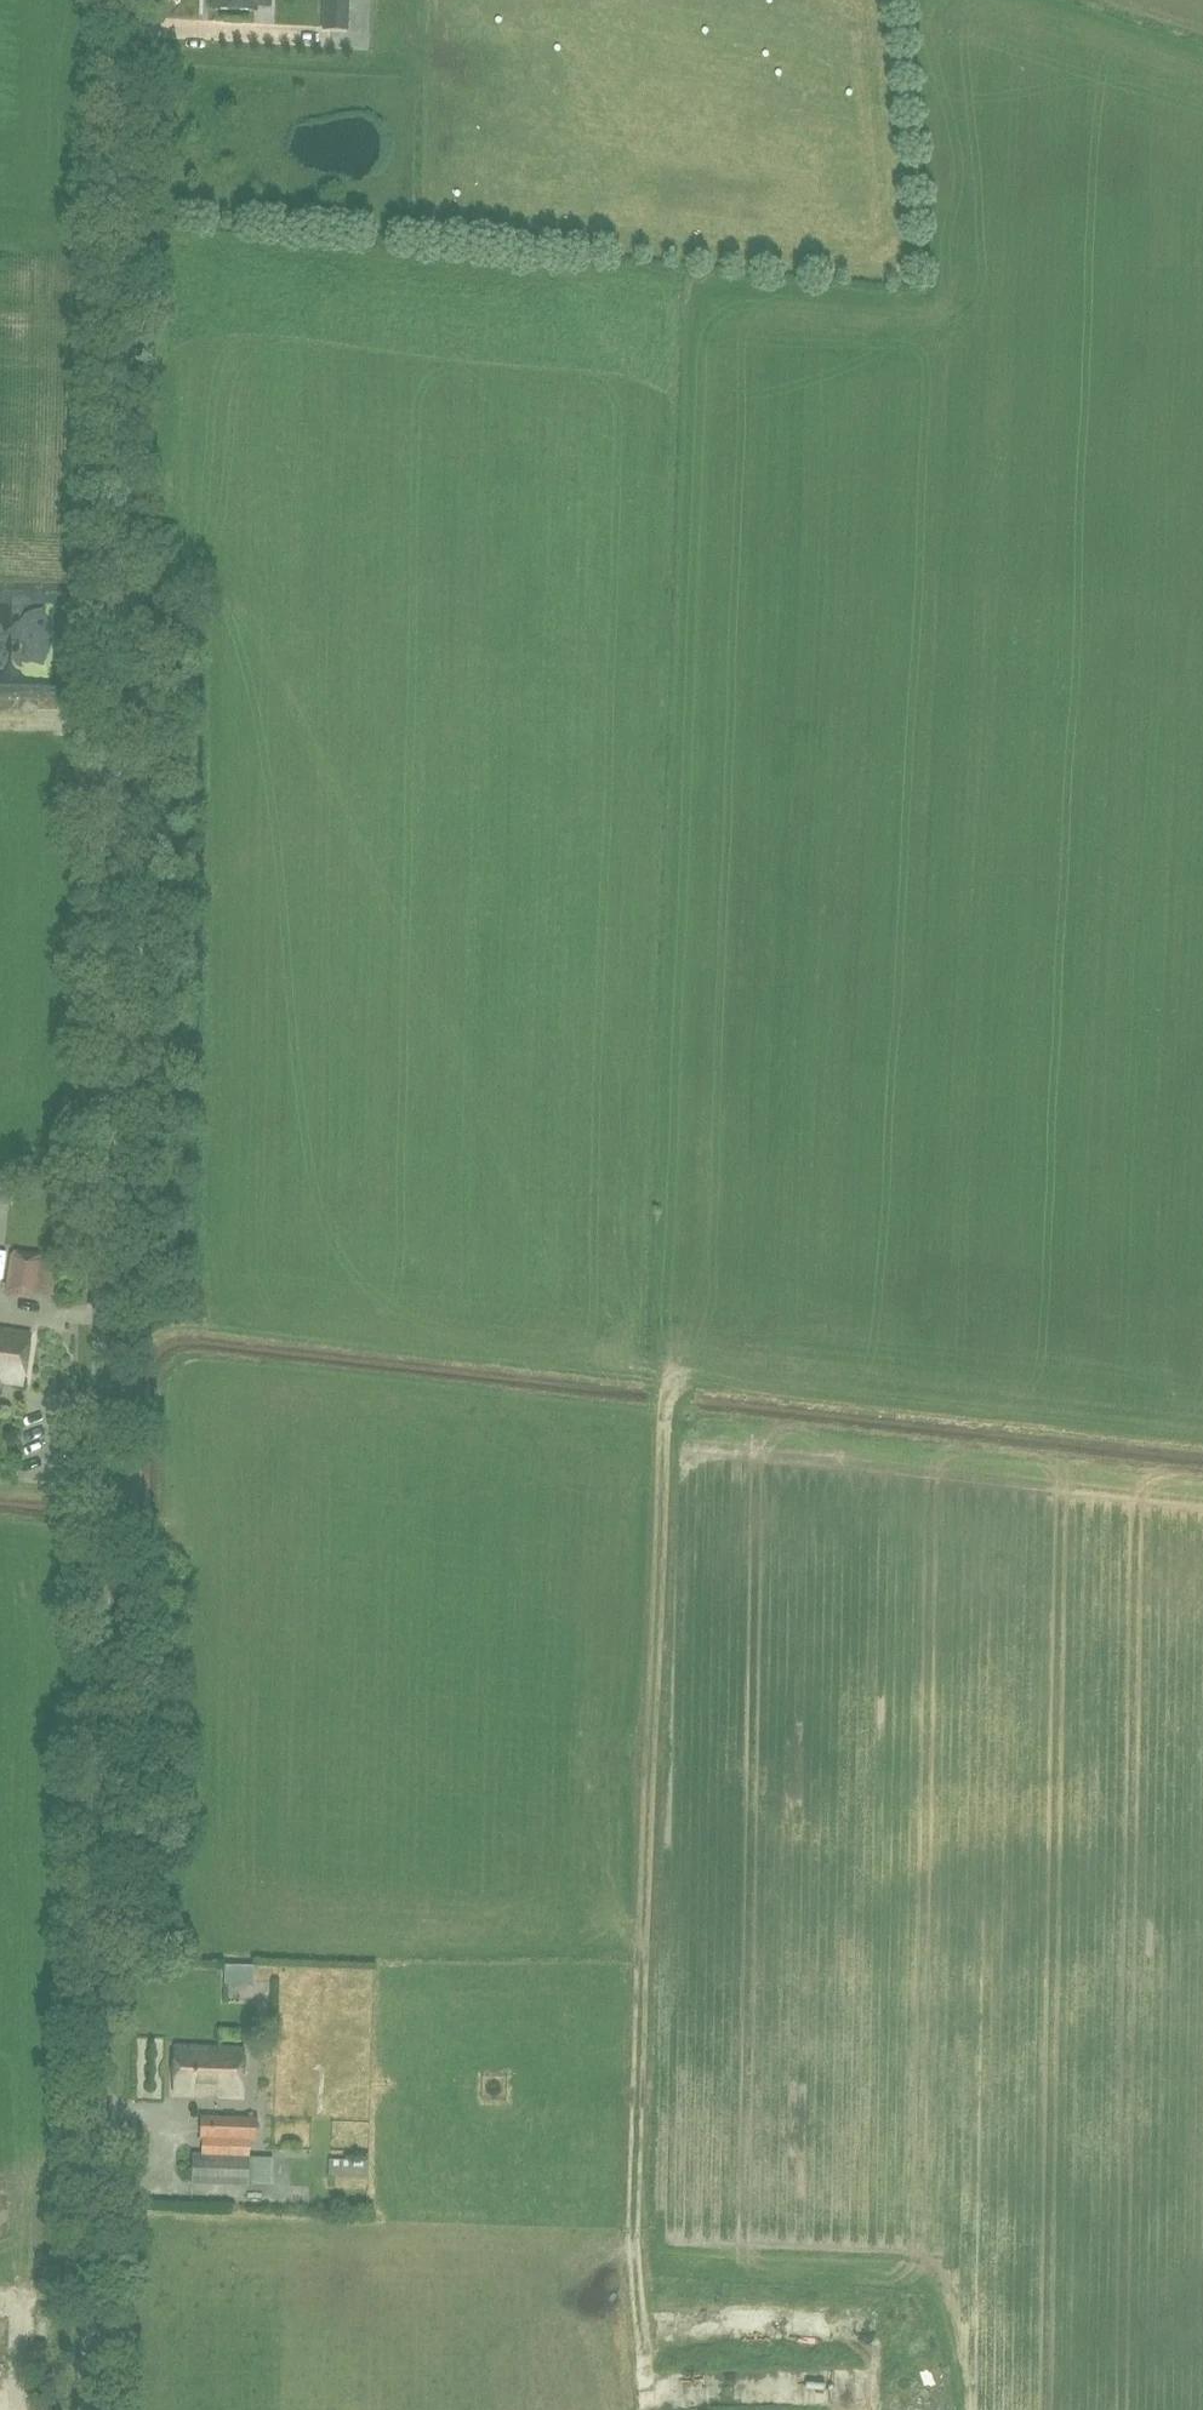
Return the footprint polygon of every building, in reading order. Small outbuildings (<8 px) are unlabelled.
[(213,11),(256,13),(257,0),(214,0),(213,11)] [(348,0),(324,0),(323,15),(348,15),(348,0)] [(0,1181),(0,1205),(12,1205),(12,1181),(0,1181)] [(43,1256),(10,1252),(6,1297),(39,1301),(39,1296),(53,1298),(58,1251),(50,1249),(48,1263),(43,1262),(43,1256)] [(0,1331),(0,1388),(1,1381),(23,1385),(31,1335),(0,1331)] [(174,2095),(242,2096),(243,2049),(175,2048),(174,2095)] [(201,2140),(205,2140),(205,2156),(193,2156),(193,2185),(249,2186),(250,2141),(257,2141),(257,2119),(201,2118),(201,2140)] [(342,2120),(343,2145),(365,2143),(363,2119),(342,2120)] [(892,2409),(908,2409),(907,2399),(892,2399),(892,2409)]
